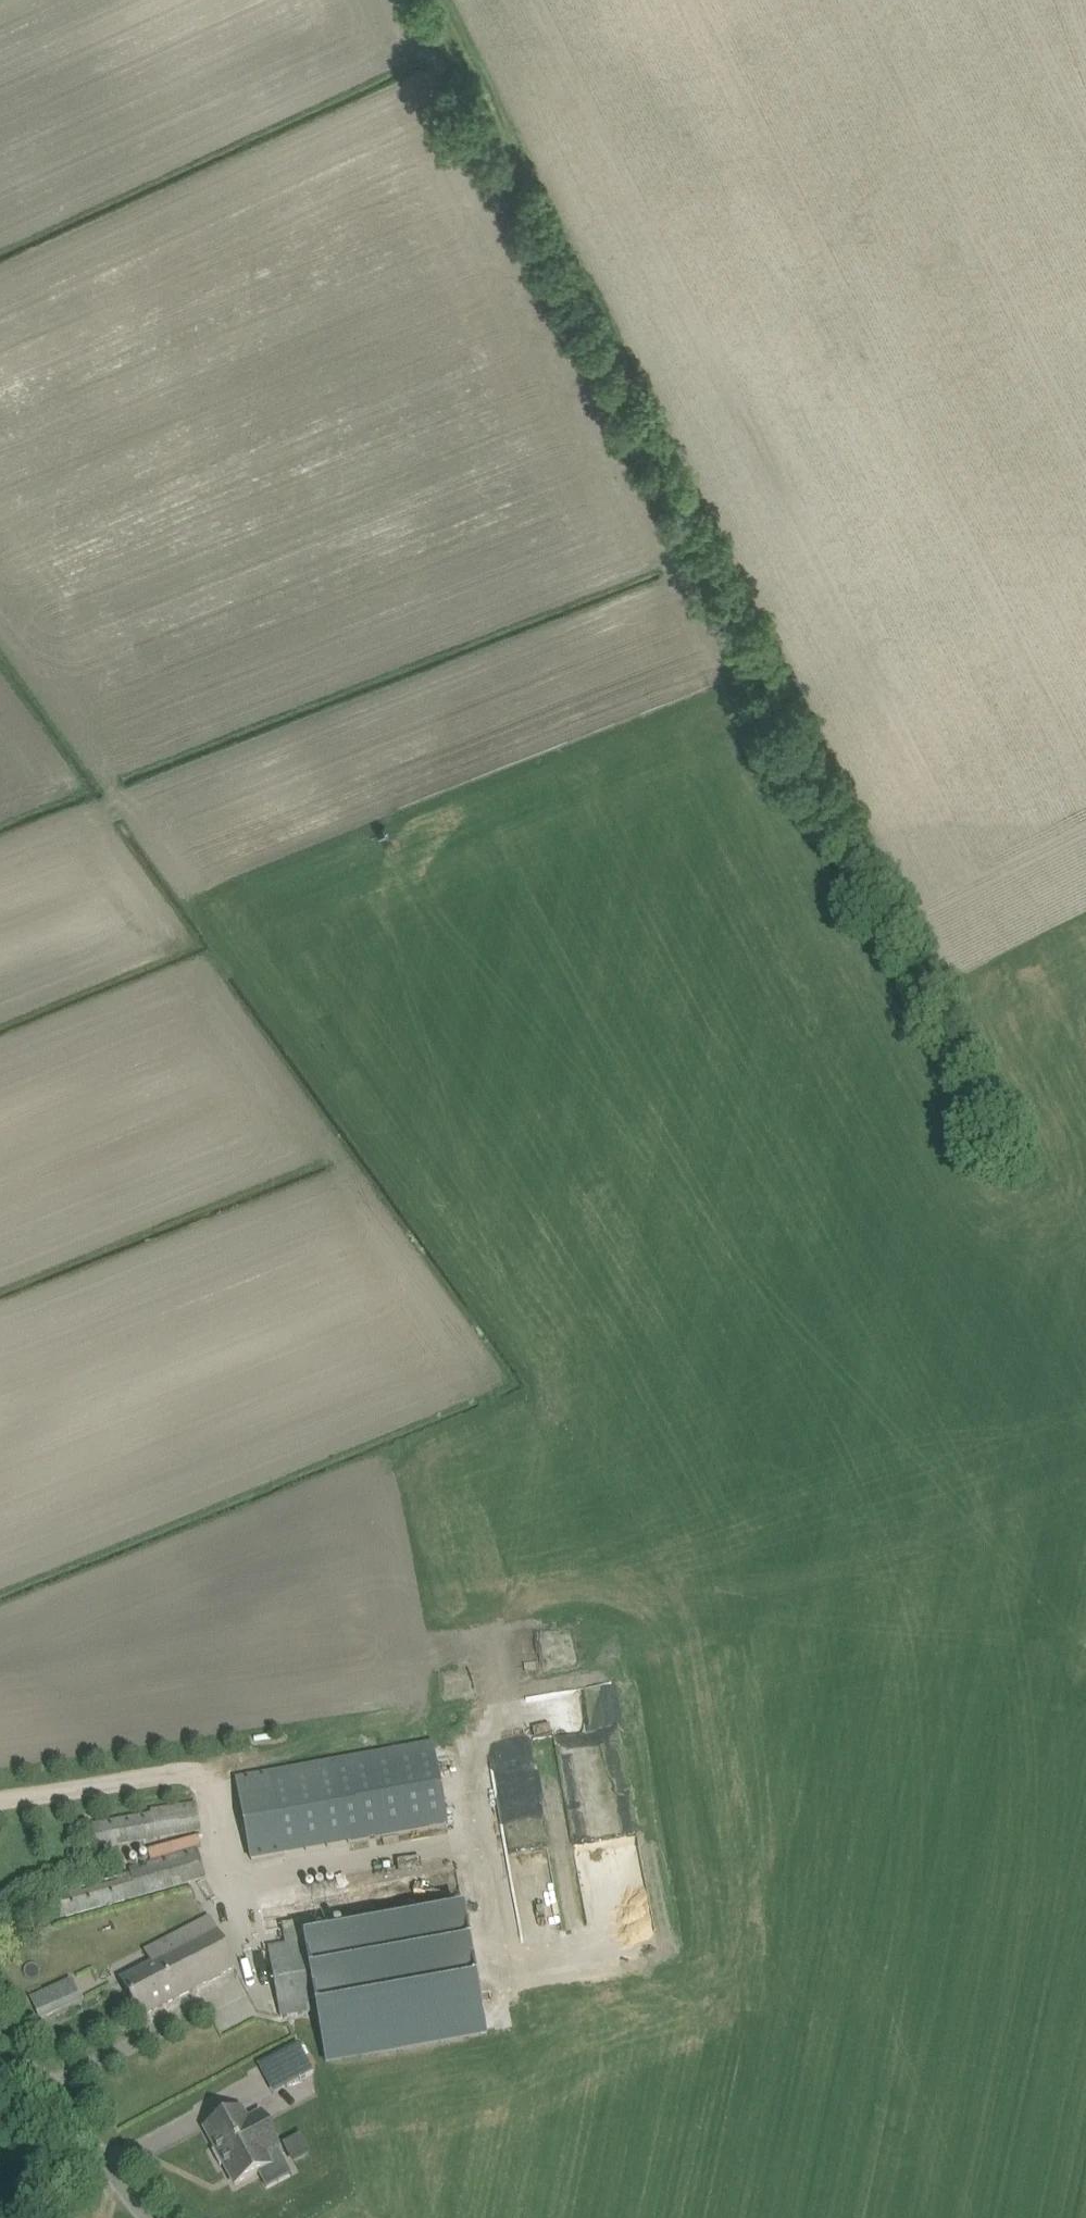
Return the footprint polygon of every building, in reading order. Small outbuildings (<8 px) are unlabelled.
[(246,1751),(249,1773),(235,1775),(250,1861),(448,1827),(434,1742),(269,1770),(265,1748),(430,1721),(411,1607),(24,1671),(43,1785),(246,1751)] [(88,1825),(92,1850),(200,1832),(195,1802),(151,1809),(151,1814),(88,1825)] [(129,1869),(130,1873),(49,1895),(55,1920),(138,1897),(201,1880),(199,1875),(202,1874),(195,1851),(129,1869)] [(465,1912),(316,1939),(313,1925),(462,1899),(456,1868),(260,1903),(266,1934),(283,1931),(286,1944),(268,1947),(281,2017),(317,2010),(327,2061),(487,2032),(465,1912)] [(153,1965),(141,1970),(122,1981),(142,2017),(161,2007),(234,1969),(209,1920),(146,1952),(153,1965)] [(60,1982),(30,1997),(39,2016),(69,2001),(60,1982)] [(300,2044),(286,2051),(301,2079),(314,2072),(300,2044)] [(221,2166),(224,2164),(235,2184),(271,2165),(265,2155),(280,2147),(261,2112),(247,2120),(241,2109),(206,2128),(217,2149),(213,2151),(221,2166)] [(300,2135),(284,2143),(293,2160),(308,2151),(300,2135)]
